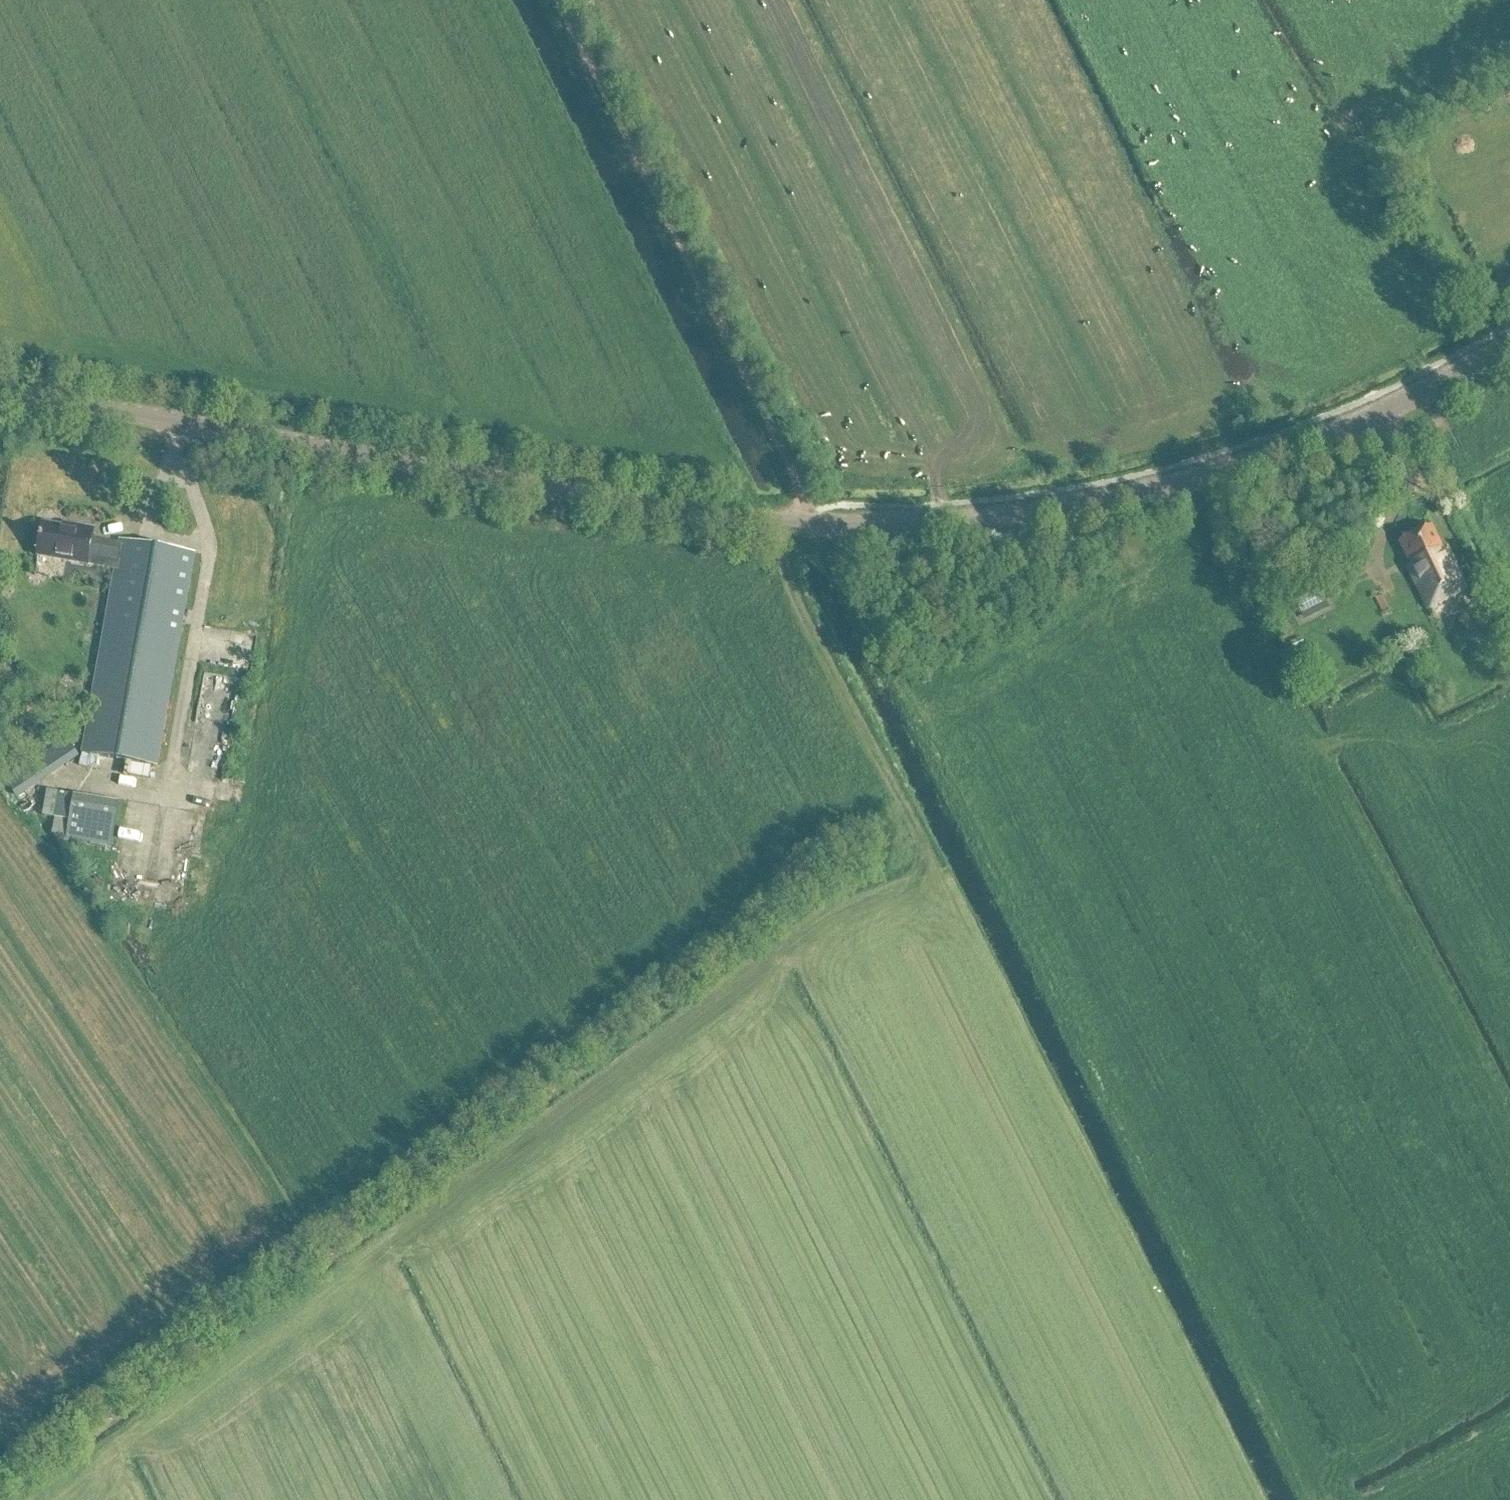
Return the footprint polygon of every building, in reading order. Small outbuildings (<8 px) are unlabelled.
[(77,530),(45,524),(39,557),(115,571),(81,753),(157,767),(196,555),(121,541),(121,545),(93,540),(95,530),(78,527),(77,530)] [(1444,552),(1432,529),(1400,545),(1411,568),(1408,570),(1430,615),(1432,614),(1430,611),(1439,607),(1441,610),(1443,608),(1442,605),(1454,599),(1456,602),(1459,601),(1457,598),(1467,593),(1468,596),(1470,595),(1447,550),(1444,552)] [(1301,617),(1326,602),(1315,583),(1289,595),(1301,617)] [(229,636),(226,668),(250,670),(253,639),(229,636)] [(199,701),(237,704),(240,677),(201,674),(199,701)] [(18,799),(78,757),(66,741),(6,783),(18,799)] [(112,849),(119,806),(76,798),(68,841),(112,849)] [(127,909),(129,876),(114,875),(113,908),(127,909)] [(132,909),(144,914),(155,881),(143,877),(132,909)]
